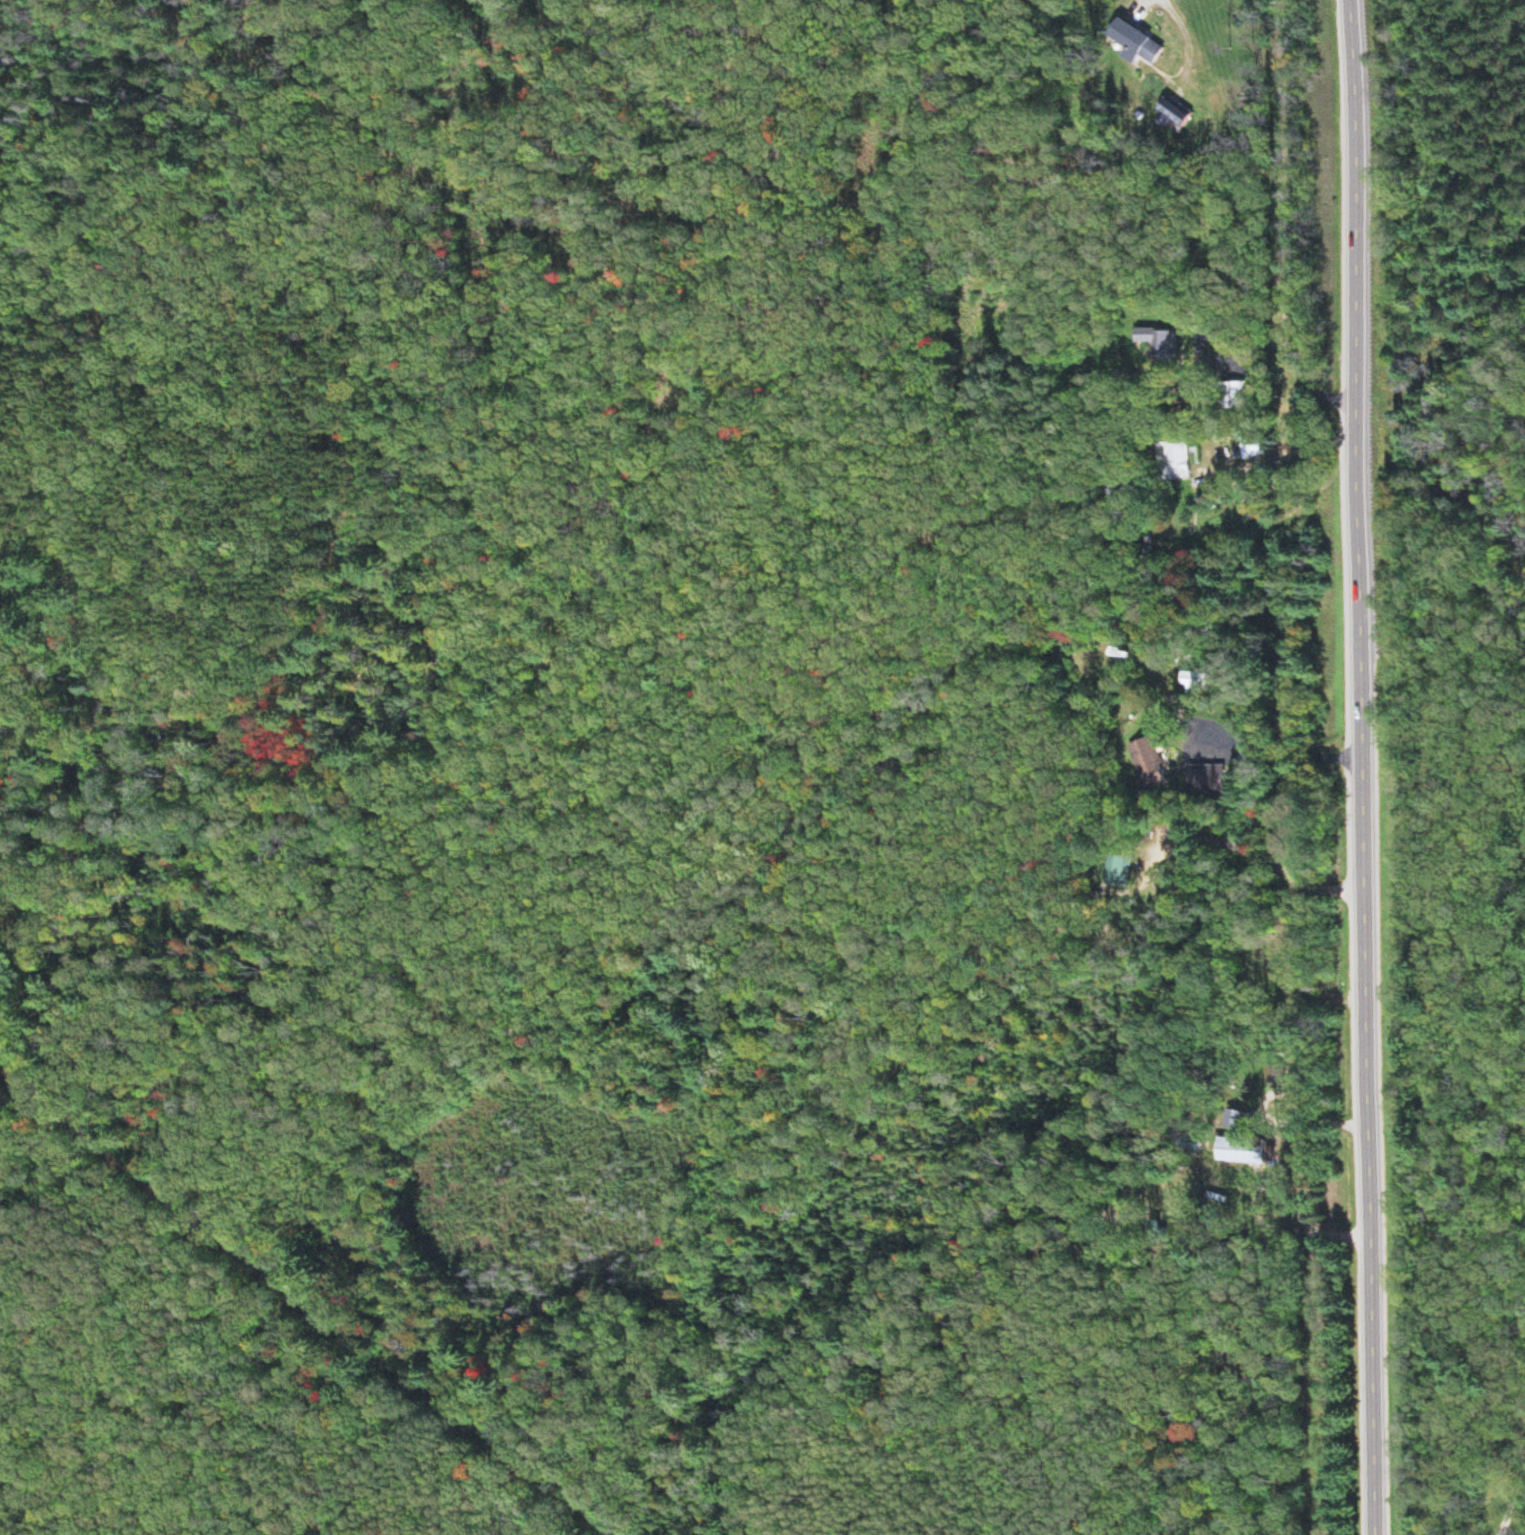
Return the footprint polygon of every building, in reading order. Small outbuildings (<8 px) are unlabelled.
[(1149,38),(1113,20),(1103,38),(1139,57),(1149,38)] [(1166,121),(1177,114),(1168,98),(1157,105),(1166,121)] [(1188,362),(1188,330),(1179,330),(1179,355),(1170,355),(1170,362),(1188,362)] [(1195,464),(1191,442),(1178,445),(1182,466),(1195,464)] [(1246,444),(1249,459),(1259,457),(1257,442),(1246,444)] [(1190,674),(1190,694),(1223,694),(1223,674),(1190,674)] [(1145,745),(1146,774),(1165,773),(1165,780),(1171,780),(1170,744),(1145,745)] [(1238,767),(1200,767),(1200,793),(1238,793),(1238,767)] [(1141,887),(1144,851),(1121,849),(1118,886),(1141,887)] [(1276,1142),(1227,1139),(1225,1163),(1275,1166),(1276,1142)]
